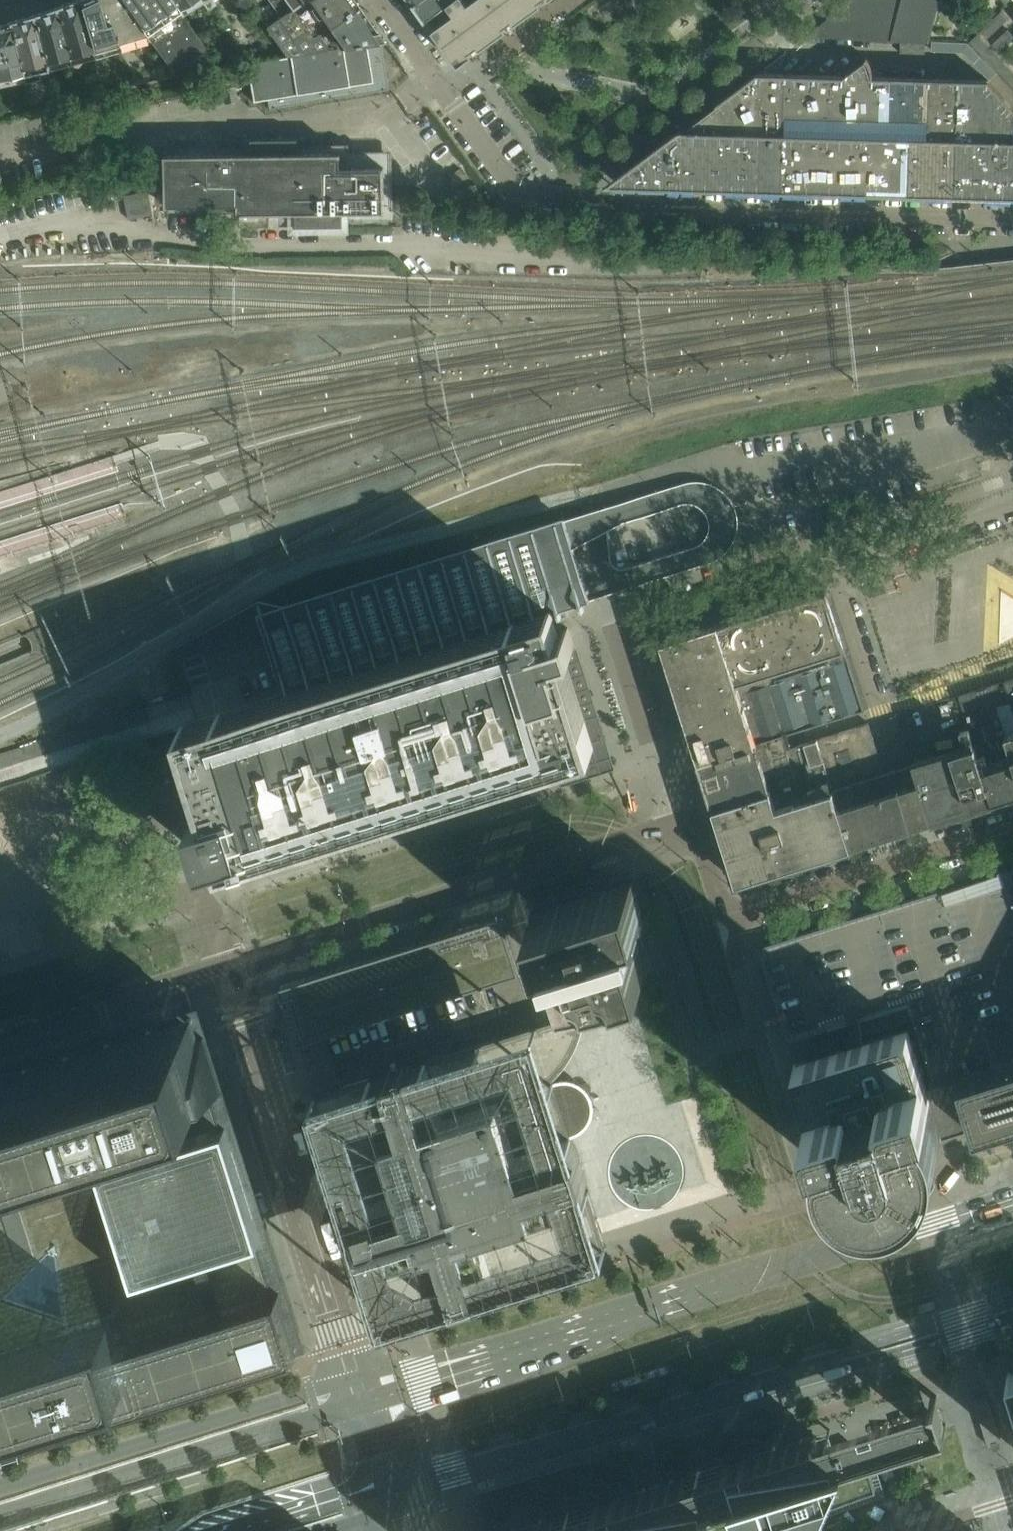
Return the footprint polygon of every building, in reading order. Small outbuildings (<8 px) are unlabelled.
[(55,8),(69,62),(92,56),(77,0),(75,0),(66,4),(55,8)] [(96,0),(77,0),(92,56),(101,54),(118,49),(110,22),(103,24),(96,0)] [(121,0),(96,0),(103,24),(110,22),(118,49),(133,44),(149,39),(144,33),(121,0)] [(178,10),(177,7),(171,0),(121,0),(144,33),(149,39),(175,75),(219,66),(197,35),(178,10)] [(280,17),(304,0),(268,0),(280,17)] [(358,5),(354,0),(304,0),(280,17),(277,19),(292,40),(305,30),(311,38),(358,5)] [(415,3),(426,20),(448,3),(453,0),(412,0),(415,3)] [(469,4),(467,0),(453,0),(448,3),(456,13),(434,30),(460,65),(548,0),(474,0),(469,4)] [(833,17),(833,22),(832,23),(831,24),(830,25),(830,26),(829,28),(829,30),(830,31),(830,32),(831,34),(832,36),(832,37),(901,40),(901,54),(926,54),(926,41),(936,0),(857,0),(833,17)] [(383,40),(358,5),(311,38),(305,30),(292,40),(277,19),(265,28),(284,55),(380,41),(383,40)] [(45,12),(35,15),(32,16),(46,69),(69,63),(69,62),(55,8),(45,12)] [(988,39),(1008,19),(1001,12),(981,32),(988,39)] [(32,16),(9,23),(22,76),(46,70),(46,69),(32,16)] [(0,25),(0,77),(11,74),(13,83),(23,80),(22,76),(9,23),(0,25)] [(1012,39),(1012,34),(1008,29),(993,44),(1000,51),(1012,39)] [(380,41),(284,55),(246,60),(253,102),(267,99),(269,109),(305,103),(379,91),(377,81),(387,80),(380,41)] [(874,77),(873,70),(871,64),(870,62),(869,60),(867,58),(866,59),(844,76),(757,74),(716,104),(715,107),(710,112),(705,118),(701,124),(698,130),(680,130),(605,185),(1012,197),(1012,106),(989,80),(874,77)] [(165,207),(167,207),(239,206),(239,214),(297,213),(297,227),(343,227),(343,212),(394,212),(393,150),(350,151),(350,144),(300,144),(300,137),(251,138),(252,145),(165,146),(165,207)] [(147,162),(147,151),(125,151),(126,162),(147,162)] [(155,215),(150,191),(125,197),(130,220),(155,215)] [(275,664),(284,697),(552,613),(592,601),(588,588),(577,552),(576,549),(571,532),(567,519),(259,615),(275,664)] [(832,534),(819,538),(822,548),(835,544),(832,534)] [(865,709),(846,649),(827,589),(714,625),(751,745),(786,734),(865,709)] [(592,743),(585,721),(585,719),(584,719),(563,652),(575,648),(568,628),(557,631),(552,613),(284,697),(182,729),(190,754),(191,754),(210,814),(191,819),(192,822),(193,822),(204,859),(222,853),(224,858),(229,857),(236,855),(274,843),(586,745),(592,743)] [(751,745),(714,625),(661,641),(699,761),(751,745)] [(1005,680),(1012,707),(1012,677),(1005,680)] [(1005,680),(958,695),(974,745),(992,802),(1012,795),(1012,707),(1005,680)] [(940,818),(922,761),(912,764),(905,766),(894,769),(885,772),(870,723),(818,739),(851,846),(924,823),(940,818)] [(797,781),(787,749),(790,747),(789,744),(786,734),(751,745),(699,761),(702,772),(713,807),(751,795),(771,789),(797,781)] [(797,781),(771,789),(751,795),(775,870),(851,846),(818,739),(790,747),(787,749),(797,781)] [(992,802),(974,745),(922,761),(940,818),(992,802)] [(751,795),(713,807),(737,881),(775,870),(751,795)] [(759,947),(788,1042),(909,1004),(932,1079),(980,1065),(1012,1054),(1012,868),(999,872),(999,874),(946,891),(945,889),(759,947)] [(634,877),(534,909),(545,944),(548,943),(552,953),(561,950),(572,986),(597,981),(611,978),(624,974),(648,967),(636,927),(645,924),(641,913),(645,912),(634,877)] [(501,908),(281,977),(300,1035),(519,966),(501,908)] [(3,1439),(78,1416),(81,1419),(308,1347),(308,1346),(290,1289),(269,1224),(235,1116),(219,1068),(199,1005),(0,1067),(0,1429),(3,1439)] [(847,1027),(851,1039),(913,1019),(909,1007),(847,1027)] [(386,1314),(617,1241),(614,1231),(608,1214),(581,1127),(589,1119),(592,1113),(594,1107),(594,1096),(589,1086),(582,1079),(573,1076),(564,1074),(544,1011),(314,1084),(386,1314)] [(817,1129),(818,1144),(821,1155),(828,1168),(840,1180),(853,1187),(866,1191),(882,1192),(898,1188),(903,1186),(908,1183),(913,1180),(916,1177),(920,1173),(923,1170),(925,1166),(928,1162),(929,1160),(931,1157),(932,1155),(933,1150),(935,1145),(935,1143),(936,1136),(935,1131),(931,1114),(921,1082),(905,1023),(790,1059),(813,1130),(817,1129)] [(980,1065),(932,1079),(921,1082),(931,1114),(935,1131),(965,1122),(967,1127),(1012,1113),(1012,1054),(980,1065)] [(830,1429),(505,1530),(811,1530),(815,1527),(819,1519),(824,1508),(879,1489),(868,1452),(844,1460),(845,1457),(932,1430),(950,1424),(940,1394),(922,1400),(830,1429)] [(1002,1430),(991,1395),(977,1400),(988,1434),(1002,1430)] [(1002,1430),(988,1434),(991,1443),(1005,1439),(1002,1430)] [(819,1524),(823,1515),(888,1492),(875,1450),(868,1452),(879,1489),(824,1508),(819,1519),(815,1527),(811,1530),(814,1530),(819,1524)]
